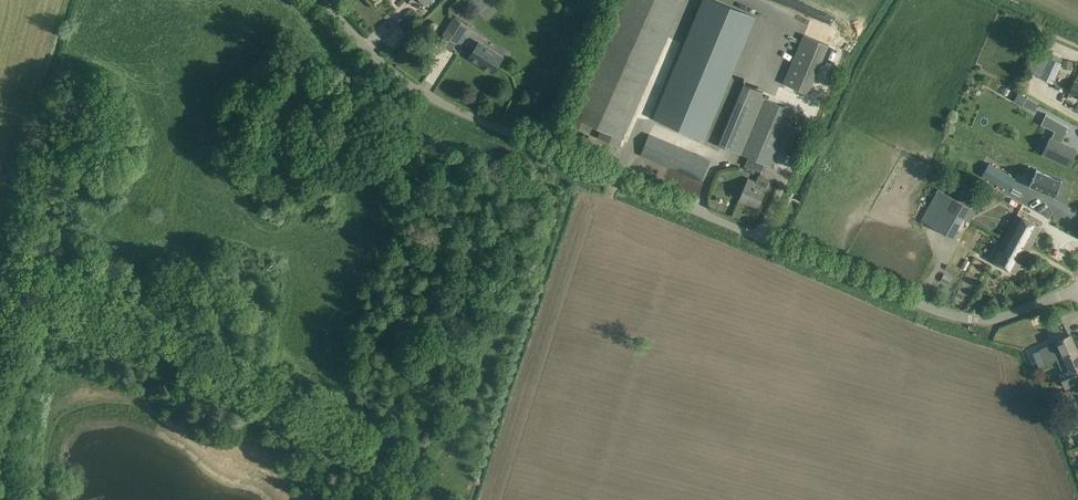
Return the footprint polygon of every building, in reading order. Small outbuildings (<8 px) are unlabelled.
[(568,124),(589,133),(592,125),(602,129),(598,137),(619,146),(684,0),(623,0),(568,124)] [(655,118),(705,138),(755,17),(737,10),(713,0),(703,0),(655,118)] [(455,17),(444,35),(457,43),(468,26),(455,17)] [(809,94),(828,46),(805,36),(785,84),(809,94)] [(503,58),(479,42),(469,58),(493,73),(503,58)] [(1062,65),(1051,59),(1042,78),(1052,83),(1062,65)] [(1065,67),(1074,68),(1075,60),(1066,59),(1065,67)] [(1074,81),(1069,92),(1077,96),(1077,83),(1074,81)] [(744,85),(719,145),(771,167),(778,149),(789,154),(799,129),(788,124),(794,111),(761,97),(763,93),(744,85)] [(1027,97),(1022,105),(1034,111),(1039,104),(1027,97)] [(1044,152),(1043,155),(1053,160),(1055,157),(1069,164),(1073,155),(1070,154),(1073,148),(1061,143),(1068,127),(1068,128),(1068,127),(1058,121),(1051,138),(1049,137),(1043,152),(1044,152)] [(649,135),(645,145),(641,155),(702,180),(711,160),(649,135)] [(989,163),(982,175),(1009,191),(1016,179),(989,163)] [(1037,170),(1030,185),(1055,196),(1062,182),(1037,170)] [(758,207),(770,180),(759,175),(754,187),(746,183),(740,199),(758,207)] [(938,189),(921,220),(952,238),(970,207),(938,189)] [(1053,213),(1076,226),(1077,223),(1077,216),(1057,205),(1053,213)] [(1041,227),(1031,221),(1016,212),(990,259),(1015,274),(1041,227)] [(1054,332),(1060,330),(1053,314),(1047,316),(1054,332)] [(1049,344),(1056,360),(1077,351),(1070,335),(1057,340),(1057,341),(1049,344)] [(1033,351),(1040,367),(1050,362),(1043,347),(1033,351)] [(1056,360),(1062,374),(1059,375),(1065,388),(1077,382),(1077,354),(1077,351),(1056,360)] [(1050,362),(1040,367),(1041,370),(1045,372),(1050,370),(1051,366),(1050,362)] [(1063,392),(1065,396),(1067,395),(1077,391),(1077,386),(1063,392)]
